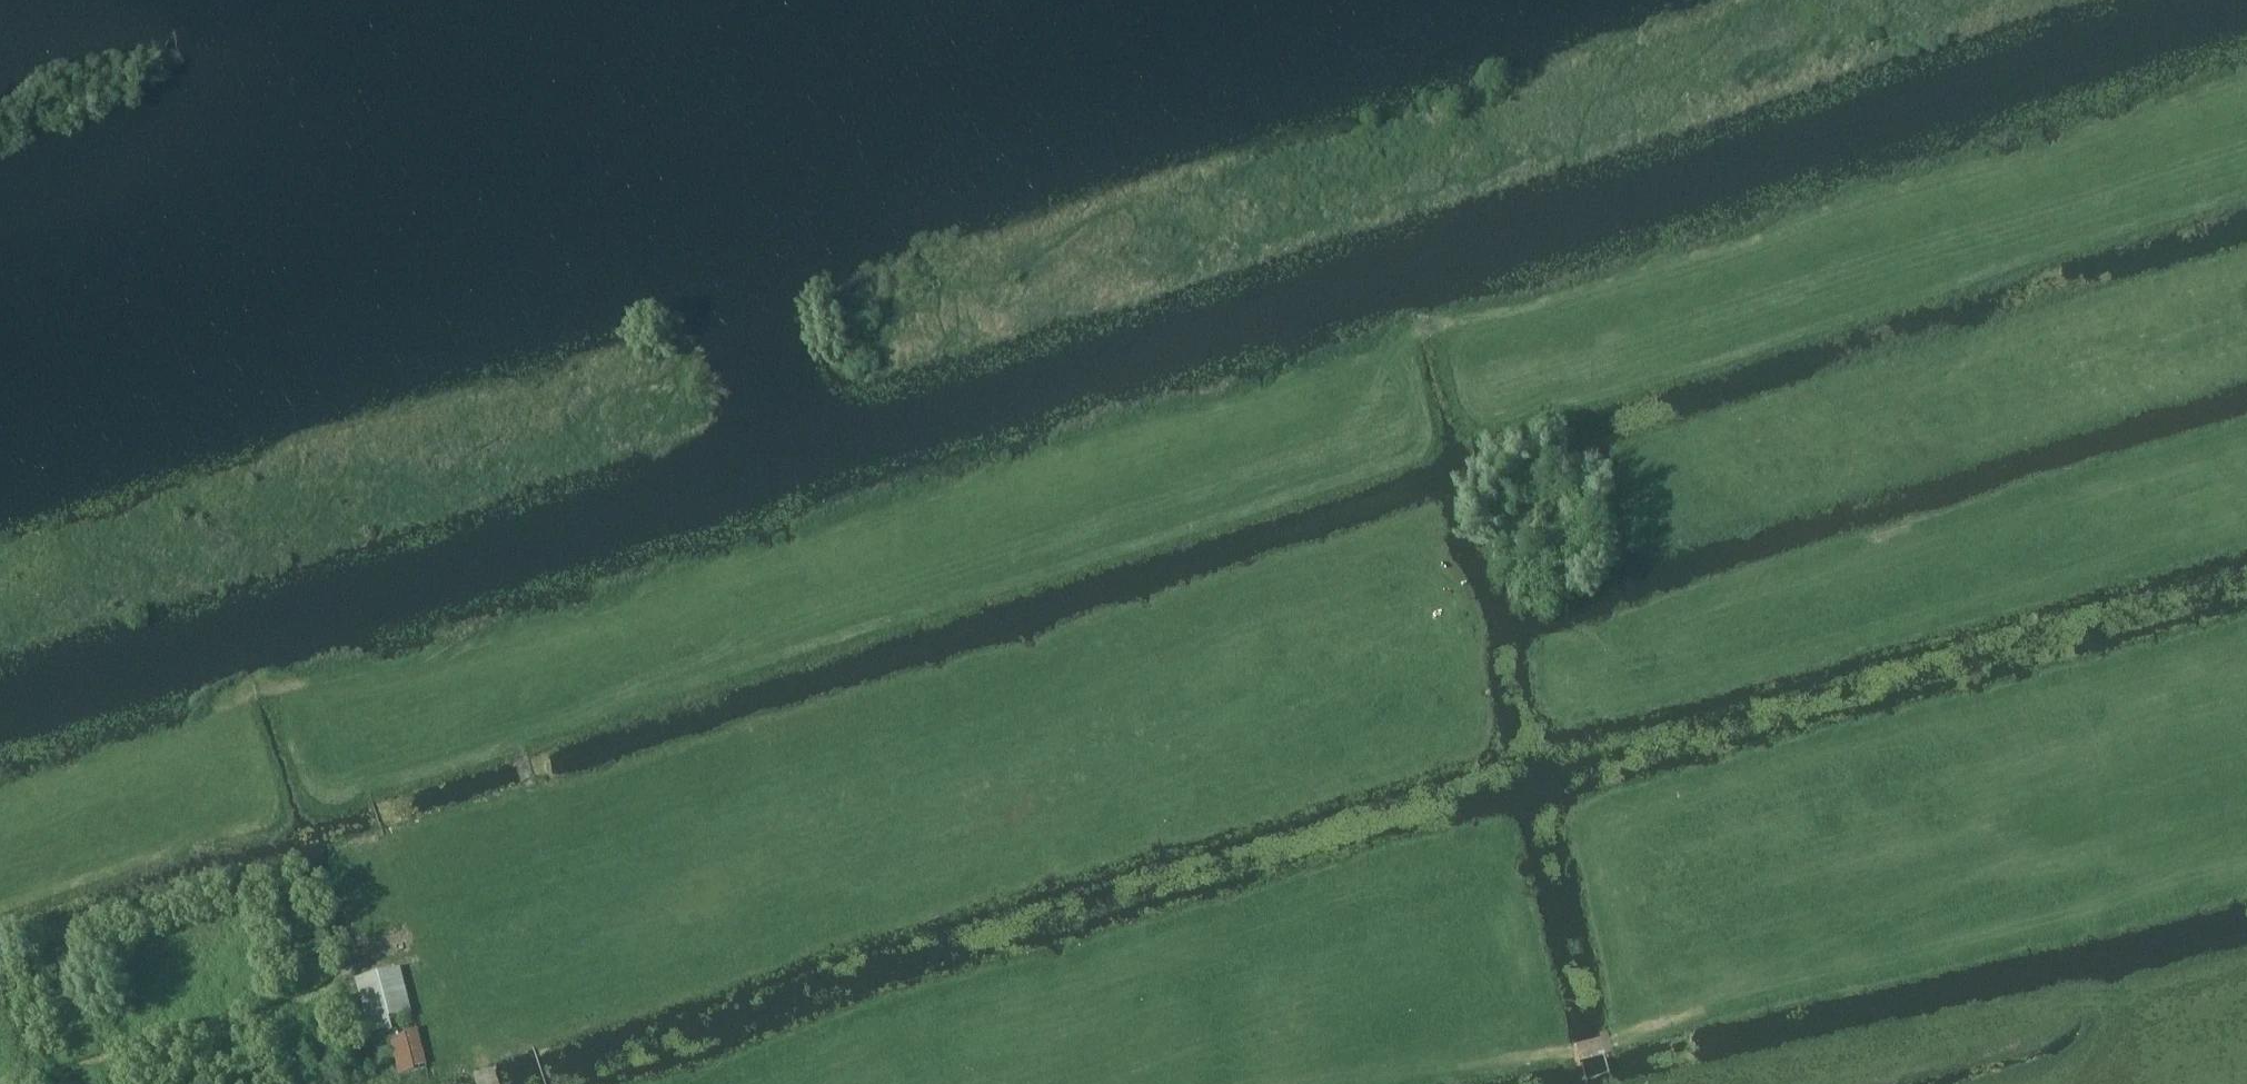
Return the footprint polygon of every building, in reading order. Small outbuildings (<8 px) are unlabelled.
[(379,1022),(412,1013),(400,968),(356,979),(371,1033),(382,1030),(379,1022)] [(390,1038),(400,1079),(428,1072),(418,1031),(390,1038)]
